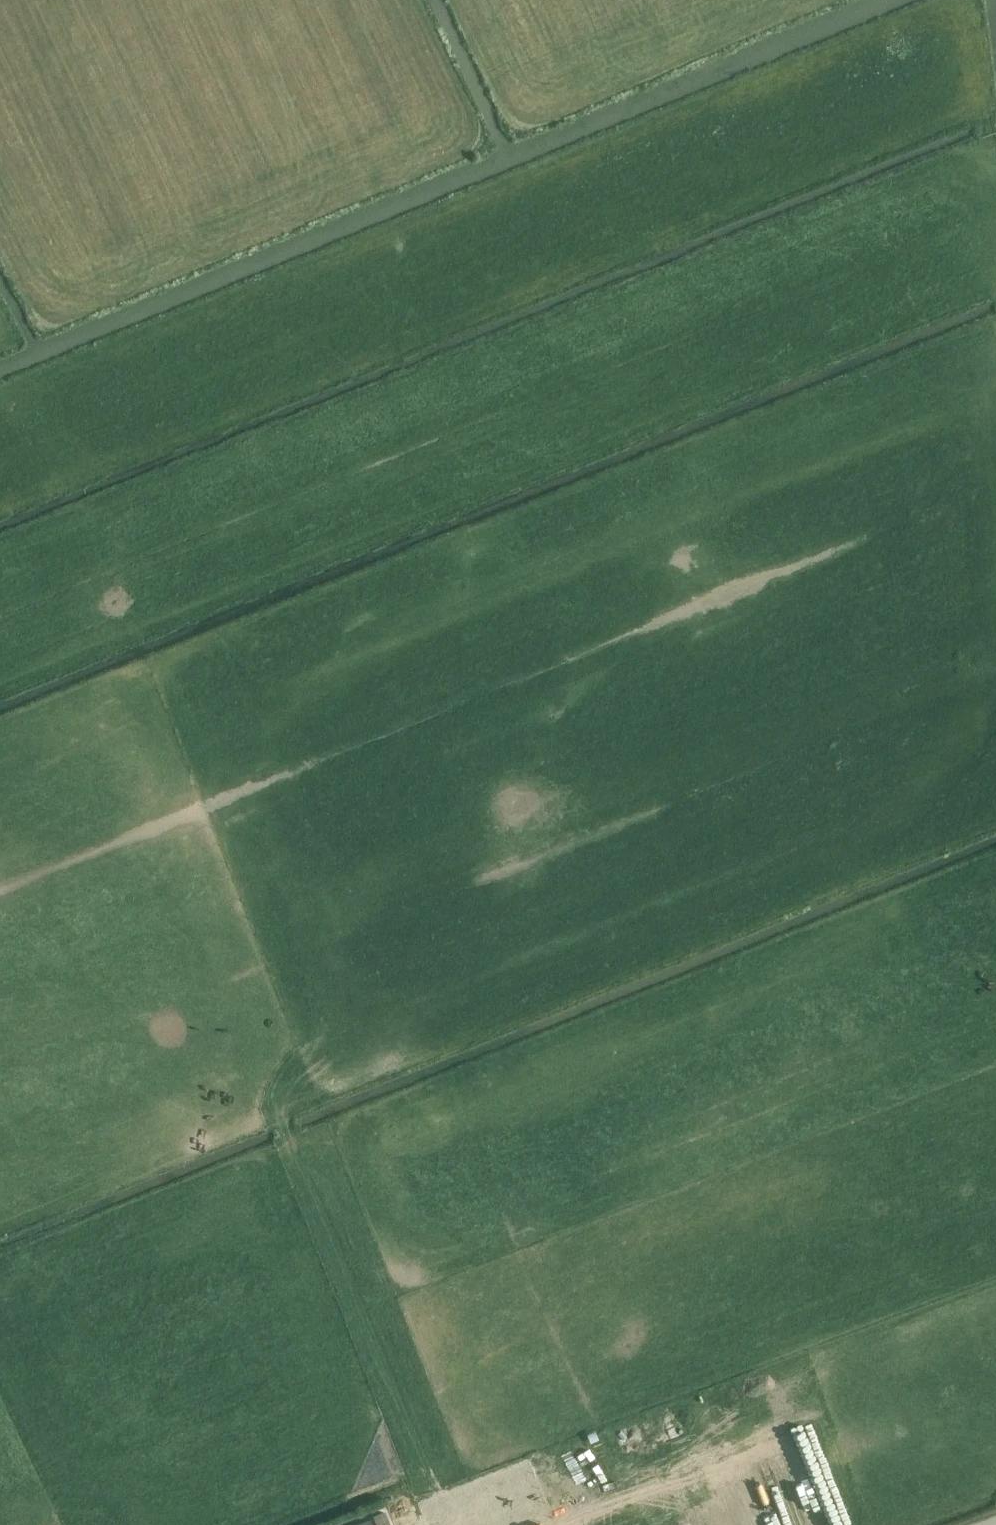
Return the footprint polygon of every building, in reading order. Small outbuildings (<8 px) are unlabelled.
[(373,1518),(376,1524),(389,1524),(385,1513),(373,1518)]
